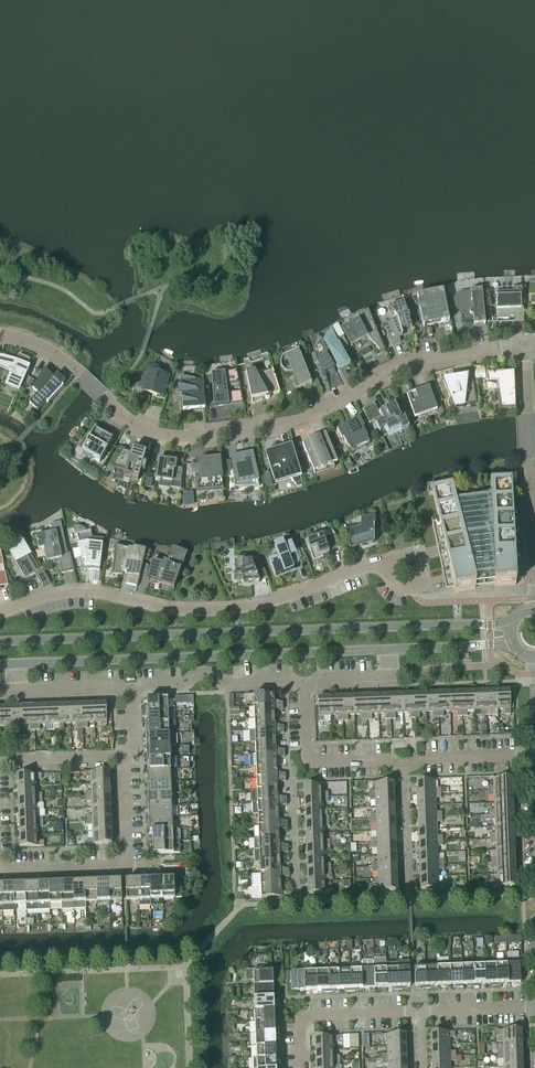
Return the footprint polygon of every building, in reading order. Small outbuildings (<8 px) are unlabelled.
[(524,323),(522,287),(513,288),(513,292),(496,292),(497,320),(508,319),(508,317),(514,317),(514,323),(524,323)] [(485,324),(482,290),(470,291),(470,293),(462,294),(461,294),(459,295),(458,296),(456,297),(456,299),(455,301),(455,302),(455,304),(456,306),(462,315),(461,316),(461,323),(473,321),(474,324),(475,325),(485,324)] [(449,322),(444,300),(446,300),(445,298),(445,295),(443,295),(443,292),(421,296),(423,309),(421,310),(420,306),(419,306),(423,327),(449,322)] [(401,331),(410,328),(411,329),(411,328),(408,319),(410,319),(408,313),(407,314),(403,302),(403,303),(388,307),(392,312),(391,312),(393,314),(394,314),(397,319),(383,324),(392,346),(401,343),(398,335),(401,334),(402,334),(401,331)] [(363,337),(366,336),(372,343),(375,347),(379,351),(383,350),(368,311),(357,315),(359,323),(362,328),(359,329),(357,326),(345,332),(351,345),(363,338),(363,337)] [(349,364),(331,327),(330,328),(331,328),(326,342),(331,355),(318,361),(323,373),(333,369),(334,370),(336,369),(337,370),(349,364)] [(311,384),(298,351),(285,356),(283,357),(281,359),(280,361),(280,363),(280,366),(281,369),(283,371),(286,372),(289,373),(292,372),(299,390),(311,385),(311,384)] [(30,367),(27,366),(30,360),(18,355),(15,362),(11,360),(3,358),(0,357),(0,369),(8,372),(8,374),(9,375),(6,384),(19,393),(30,367)] [(163,397),(169,377),(160,375),(160,373),(160,372),(160,371),(159,369),(158,369),(154,367),(153,368),(151,368),(150,369),(139,386),(144,390),(144,393),(160,397),(160,396),(163,397)] [(38,374),(32,369),(28,373),(33,379),(38,374)] [(48,404),(63,387),(62,386),(65,382),(57,375),(53,378),(44,369),(32,389),(38,394),(29,404),(37,412),(46,402),(48,404)] [(280,393),(272,370),(256,376),(254,370),(245,372),(252,405),(262,400),(261,398),(264,397),(265,399),(266,400),(268,400),(269,399),(270,398),(270,396),(280,393)] [(243,403),(236,371),(224,373),(224,372),(211,374),(213,407),(243,403)] [(515,412),(513,373),(486,375),(486,380),(487,380),(487,382),(484,383),(484,385),(485,390),(484,390),(484,392),(498,391),(501,410),(514,409),(514,412),(515,412)] [(204,410),(202,381),(194,381),(194,380),(180,377),(181,388),(178,387),(178,395),(181,395),(182,411),(204,410)] [(476,403),(473,379),(466,380),(466,378),(456,380),(456,382),(455,382),(454,380),(444,382),(451,398),(449,399),(448,401),(448,403),(449,405),(451,407),(453,407),(455,407),(456,409),(463,408),(464,405),(476,403)] [(436,410),(428,387),(406,395),(415,418),(436,410)] [(409,428),(402,413),(399,415),(394,406),(379,414),(381,418),(374,421),(379,433),(386,428),(388,434),(389,433),(394,430),(395,431),(397,430),(396,429),(400,427),(402,432),(409,428)] [(369,443),(367,439),(368,438),(362,428),(364,428),(359,418),(351,422),(352,424),(345,428),(344,426),(336,430),(341,440),(343,439),(348,449),(349,448),(352,453),(354,452),(357,451),(360,450),(363,449),(365,447),(367,444),(369,443)] [(100,463),(113,440),(94,430),(82,452),(100,463)] [(337,462),(325,434),(316,438),(317,440),(312,442),(311,440),(302,444),(309,462),(310,462),(314,473),(315,475),(335,468),(334,466),(333,464),(337,462)] [(301,476),(291,445),(273,451),(273,453),(266,455),(275,484),(291,479),(295,486),(296,485),(295,484),(301,483),(302,483),(300,477),(301,476)] [(144,476),(149,458),(145,457),(146,453),(139,451),(139,453),(131,451),(131,453),(122,450),(113,467),(126,470),(124,477),(138,481),(140,474),(144,476)] [(256,475),(252,455),(244,457),(244,455),(239,457),(239,458),(231,460),(235,476),(233,476),(233,488),(259,487),(258,474),(256,475)] [(223,490),(220,458),(219,458),(220,460),(213,461),(213,459),(205,460),(206,462),(199,463),(199,460),(198,460),(197,490),(222,488),(223,490)] [(181,475),(173,474),(174,470),(175,470),(177,461),(168,460),(167,461),(158,460),(155,480),(159,481),(158,483),(159,483),(159,486),(181,490),(181,475)] [(522,579),(519,509),(512,509),(511,478),(490,478),(491,496),(456,500),(452,483),(431,488),(438,518),(431,520),(446,589),(453,588),(454,594),(475,589),(475,588),(494,586),(494,587),(515,586),(515,580),(522,579)] [(374,543),(374,518),(362,518),(362,529),(353,531),(352,528),(344,530),(349,550),(374,543)] [(67,554),(60,523),(50,525),(52,533),(36,537),(38,550),(43,548),(46,562),(58,560),(61,574),(74,571),(70,553),(67,554)] [(99,571),(102,545),(93,544),(91,531),(85,532),(84,530),(78,527),(73,528),(75,535),(76,534),(81,558),(79,559),(81,569),(99,571)] [(339,547),(335,535),(323,539),(322,536),(306,541),(313,562),(323,559),(322,556),(329,553),(328,551),(339,547)] [(39,570),(22,540),(10,547),(14,553),(11,555),(25,579),(34,574),(43,588),(50,583),(41,568),(39,570)] [(301,562),(299,556),(296,557),(291,545),(284,548),(283,544),(274,547),(275,551),(274,552),(273,553),(271,555),(270,557),(269,559),(269,561),(269,564),(275,577),(289,573),(288,567),(301,562)] [(137,587),(146,551),(133,548),(132,550),(115,546),(112,574),(122,575),(123,573),(126,574),(124,584),(137,587)] [(173,591),(188,552),(187,552),(186,555),(174,550),(171,559),(169,558),(168,561),(169,561),(169,563),(164,562),(163,565),(152,561),(147,581),(148,581),(149,577),(162,582),(161,584),(173,589),(172,591),(173,591)] [(259,583),(259,582),(250,559),(249,559),(234,560),(235,574),(234,574),(234,583),(243,583),(243,582),(248,582),(248,583),(259,582),(259,583)] [(498,710),(497,691),(485,692),(486,716),(491,716),(491,710),(498,710)] [(510,715),(510,699),(509,691),(497,691),(498,710),(504,710),(505,715),(510,715)] [(474,711),(473,692),(461,693),(462,717),(467,717),(467,711),(474,711)] [(486,716),(485,692),(473,692),(474,711),(480,711),(481,716),(486,716)] [(438,718),(437,693),(425,694),(426,713),(433,712),(433,718),(438,718)] [(450,712),(449,693),(437,693),(438,718),(443,717),(443,712),(450,712)] [(462,717),(461,693),(449,693),(450,712),(457,711),(457,717),(462,717)] [(282,703),(273,701),(273,694),(245,695),(245,703),(254,703),(254,707),(283,706),(282,703)] [(414,719),(414,694),(401,695),(402,713),(409,713),(409,719),(414,719)] [(426,713),(425,694),(414,694),(414,719),(419,718),(419,713),(426,713)] [(390,719),(389,695),(377,696),(378,714),(385,714),(385,720),(390,719)] [(402,713),(401,695),(389,695),(390,719),(395,719),(395,714),(402,713)] [(366,720),(366,696),(354,697),(354,715),(361,715),(361,721),(366,720)] [(378,714),(377,696),(366,696),(366,720),(372,720),(371,715),(378,714)] [(343,721),(342,697),(330,698),(331,716),(337,716),(338,721),(343,721)] [(354,715),(354,697),(342,697),(343,721),(348,721),(347,716),(354,715)] [(168,709),(167,698),(147,699),(147,707),(145,707),(145,711),(171,710),(171,709),(168,709)] [(331,716),(330,698),(317,698),(318,722),(324,722),(324,716),(331,716)] [(94,723),(93,704),(81,705),(82,729),(87,729),(87,723),(94,723)] [(107,728),(106,704),(93,704),(94,723),(101,722),(101,728),(107,728)] [(70,724),(69,705),(57,706),(58,730),(63,729),(63,724),(70,724)] [(82,729),(81,705),(69,705),(70,724),(77,723),(77,729),(82,729)] [(35,731),(34,706),(22,707),(23,725),(29,725),(30,731),(35,731)] [(46,725),(46,706),(34,706),(35,731),(40,730),(39,725),(46,725)] [(58,730),(57,706),(46,706),(46,725),(53,724),(53,730),(58,730)] [(274,713),(283,710),(283,706),(254,707),(254,719),(274,718),(274,713)] [(10,707),(0,708),(0,726),(5,726),(5,732),(10,731),(10,707)] [(23,725),(22,707),(10,707),(10,731),(15,731),(15,730),(15,726),(23,725)] [(168,722),(168,712),(171,712),(171,710),(145,711),(145,723),(168,722)] [(274,724),(274,718),(254,719),(255,731),(283,730),(283,727),(274,724)] [(175,734),(175,722),(168,722),(145,723),(146,735),(175,734)] [(275,736),(284,734),(283,730),(255,731),(255,743),(275,742),(275,736)] [(176,746),(175,734),(146,735),(146,747),(169,746),(176,746)] [(275,748),(275,742),(255,743),(255,754),(256,755),(284,754),(284,750),(275,748)] [(170,757),(169,746),(146,747),(147,759),(173,758),(173,757),(170,757)] [(276,760),(285,757),(284,754),(256,755),(255,754),(249,755),(249,767),(256,767),(276,766),(276,760)] [(170,770),(170,760),(173,759),(173,758),(147,759),(147,771),(170,770)] [(276,772),(276,766),(256,767),(256,779),(285,778),(285,774),(276,772)] [(171,780),(170,770),(147,771),(147,783),(174,782),(174,780),(171,780)] [(109,784),(109,771),(85,772),(85,778),(90,778),(91,785),(109,784)] [(36,787),(36,780),(41,780),(41,774),(17,775),(17,787),(36,787)] [(277,790),(276,784),(285,781),(285,778),(256,779),(257,791),(277,790)] [(512,791),(512,778),(493,779),(493,786),(488,786),(488,792),(512,791)] [(435,789),(435,781),(416,782),(417,794),(441,793),(440,788),(435,789)] [(171,794),(171,783),(174,783),(174,782),(147,783),(148,795),(171,794)] [(393,795),(393,783),(374,783),(375,791),(369,791),(369,796),(393,795)] [(110,796),(109,784),(91,785),(91,792),(85,792),(86,797),(110,796)] [(328,798),(328,793),(322,793),(322,785),(303,786),(304,799),(328,798)] [(36,794),(36,787),(17,787),(18,799),(42,798),(42,793),(36,794)] [(277,790),(257,791),(250,791),(251,803),(257,803),(286,802),(286,798),(277,796),(277,790)] [(512,802),(512,791),(488,792),(488,797),(494,796),(494,803),(512,802)] [(436,805),(435,799),(441,798),(441,793),(417,794),(417,806),(436,805)] [(174,794),(171,794),(148,795),(148,807),(175,806),(174,794)] [(394,807),(393,795),(369,796),(370,801),(375,801),(375,808),(394,807)] [(110,808),(110,796),(86,797),(86,802),(91,802),(92,808),(110,808)] [(42,803),(42,798),(18,799),(18,811),(37,810),(36,804),(42,803)] [(323,810),(323,803),(328,803),(328,798),(304,799),(304,811),(323,810)] [(277,808),(286,805),(286,802),(257,803),(258,815),(278,814),(277,808)] [(513,814),(512,802),(494,803),(494,810),(489,810),(489,815),(513,814)] [(436,812),(436,805),(417,806),(417,818),(442,817),(441,812),(436,812)] [(172,818),(171,807),(175,807),(175,806),(148,807),(149,819),(172,818)] [(394,819),(394,807),(375,808),(375,815),(370,815),(370,820),(394,819)] [(111,820),(110,808),(92,808),(92,815),(86,816),(86,821),(111,820)] [(37,817),(37,810),(18,811),(19,823),(43,822),(43,817),(37,817)] [(323,817),(323,810),(304,811),(305,822),(329,821),(329,816),(323,817)] [(287,822),(278,820),(278,814),(258,815),(258,826),(287,825),(287,822)] [(513,826),(513,814),(489,815),(489,820),(495,820),(495,827),(513,826)] [(442,822),(442,817),(417,818),(418,830),(436,829),(436,822),(442,822)] [(172,828),(172,818),(149,819),(149,830),(176,829),(176,828),(172,828)] [(395,831),(394,819),(370,820),(370,825),(376,825),(376,832),(395,831)] [(111,832),(111,820),(86,821),(87,826),(92,825),(92,832),(111,832)] [(323,827),(329,826),(329,821),(305,822),(305,834),(324,833),(323,827)] [(43,827),(43,822),(19,823),(19,835),(38,834),(37,827),(43,827)] [(279,838),(278,832),(287,829),(287,825),(258,826),(259,838),(254,838),(254,839),(279,838)] [(514,838),(513,826),(495,827),(495,834),(489,834),(490,839),(514,838)] [(180,841),(179,829),(176,829),(149,830),(150,842),(180,841)] [(437,836),(436,829),(418,830),(418,842),(442,841),(442,836),(437,836)] [(395,843),(395,831),(376,832),(376,838),(371,839),(371,844),(395,843)] [(111,844),(111,832),(92,832),(93,839),(87,839),(87,845),(111,844)] [(324,840),(324,833),(305,834),(306,846),(330,845),(330,840),(324,840)] [(38,841),(38,834),(19,835),(20,847),(44,847),(43,841),(38,841)] [(288,846),(279,844),(279,838),(254,839),(254,850),(288,849),(288,846)] [(514,850),(514,838),(490,839),(490,844),(495,844),(496,851),(514,850)] [(180,853),(180,841),(150,842),(150,847),(152,847),(153,855),(180,853)] [(437,853),(437,846),(443,846),(442,841),(418,842),(419,854),(437,853)] [(396,855),(395,843),(371,844),(371,849),(377,849),(377,855),(396,855)] [(325,857),(324,851),(330,850),(330,845),(306,846),(306,858),(325,857)] [(279,862),(279,856),(288,853),(288,849),(254,850),(255,862),(279,862)] [(515,862),(514,850),(496,851),(496,858),(490,858),(491,863),(515,862)] [(438,860),(437,853),(419,854),(419,866),(443,865),(443,860),(438,860)] [(396,867),(396,855),(377,855),(377,862),(372,862),(372,868),(396,867)] [(331,869),(330,864),(325,864),(325,857),(306,858),(306,870),(331,869)] [(289,870),(280,867),(279,862),(255,862),(255,863),(260,862),(260,874),(289,873),(289,870)] [(515,874),(515,862),(491,863),(491,868),(496,868),(497,875),(515,874)] [(438,877),(438,870),(444,870),(443,865),(419,866),(420,878),(438,877)] [(397,878),(396,867),(372,868),(372,873),(378,872),(378,879),(397,878)] [(326,881),(325,874),(331,874),(331,869),(306,870),(307,882),(326,881)] [(280,885),(280,879),(289,877),(289,873),(260,874),(260,886),(280,885)] [(516,886),(515,874),(497,875),(497,882),(491,882),(492,887),(516,886)] [(162,903),(161,876),(157,876),(157,879),(149,879),(150,900),(161,900),(161,903),(162,903)] [(182,898),(181,884),(174,884),(174,878),(166,879),(166,876),(161,876),(162,903),(164,903),(164,899),(174,899),(174,898),(182,898)] [(138,904),(137,877),(133,877),(133,880),(125,880),(126,901),(137,900),(137,904),(138,904)] [(150,900),(149,879),(142,880),(142,877),(137,877),(138,904),(139,904),(139,907),(151,907),(150,900)] [(438,884),(438,877),(420,878),(420,890),(444,889),(444,884),(438,884)] [(109,907),(109,905),(108,878),(104,878),(104,881),(96,881),(97,902),(97,908),(109,907)] [(121,901),(121,880),(113,881),(113,878),(108,878),(109,905),(111,905),(111,901),(121,901)] [(397,891),(397,878),(378,879),(378,886),(373,886),(373,892),(397,891)] [(86,909),(84,879),(72,880),(74,910),(86,909)] [(97,902),(96,881),(89,882),(89,879),(84,879),(86,909),(86,906),(87,905),(87,902),(97,902)] [(62,910),(61,880),(49,881),(50,911),(62,910)] [(74,910),(72,880),(61,880),(62,910),(74,910)] [(38,911),(37,881),(32,881),(32,884),(25,884),(26,905),(26,911),(38,911)] [(50,911),(49,881),(37,881),(38,911),(50,911)] [(326,888),(326,881),(307,882),(307,894),(332,893),(331,888),(326,888)] [(14,908),(13,888),(13,882),(8,882),(8,885),(1,885),(2,912),(14,912),(14,908)] [(26,905),(25,884),(15,884),(15,882),(13,882),(13,888),(14,908),(15,908),(15,905),(26,905)] [(290,893),(281,891),(280,885),(260,886),(261,898),(258,898),(258,899),(290,897),(290,893)] [(520,983),(520,963),(520,959),(507,959),(507,961),(507,964),(508,984),(520,983)] [(397,961),(398,965),(398,990),(402,990),(402,988),(410,987),(409,961),(397,961)] [(496,987),(495,961),(495,964),(484,965),(484,984),(492,984),(492,987),(496,987)] [(508,984),(507,964),(507,961),(495,961),(496,987),(500,987),(500,984),(508,984)] [(374,989),(374,962),(362,963),(363,989),(374,989)] [(386,988),(386,964),(374,965),(374,962),(374,989),(386,988)] [(450,986),(449,962),(438,962),(439,966),(437,967),(438,986),(450,986)] [(462,985),(461,966),(462,966),(462,962),(449,962),(450,986),(462,985)] [(474,987),(473,962),(462,962),(462,966),(461,966),(462,985),(470,985),(470,988),(474,987)] [(484,984),(484,965),(473,965),(473,962),(474,987),(478,987),(478,985),(484,984)] [(363,989),(362,963),(361,963),(361,965),(350,965),(350,966),(351,992),(355,992),(355,989),(363,989)] [(386,964),(386,988),(394,988),(394,990),(398,990),(398,965),(386,965),(386,964)] [(351,992),(350,966),(339,967),(340,990),(347,990),(347,992),(351,992)] [(328,993),(327,967),(316,968),(316,971),(316,991),(324,990),(324,993),(328,993)] [(340,990),(339,967),(327,967),(328,993),(332,993),(332,990),(340,990)] [(426,989),(425,967),(414,967),(415,987),(422,987),(422,989),(426,989)] [(438,986),(437,967),(425,967),(426,989),(430,989),(430,987),(438,986)] [(273,986),(273,972),(264,973),(264,968),(252,968),(252,970),(243,970),(244,984),(253,984),(253,987),(273,986)] [(304,991),(304,971),(285,972),(286,985),(288,985),(288,992),(304,991)] [(316,991),(316,971),(304,971),(304,991),(316,991)] [(274,998),(273,986),(253,987),(254,999),(274,998)] [(274,1010),(274,998),(254,999),(254,1010),(274,1010)] [(274,1018),(274,1010),(254,1010),(255,1022),(277,1021),(277,1017),(274,1018)] [(275,1033),(275,1026),(277,1025),(277,1021),(255,1022),(255,1034),(275,1033)] [(521,1042),(521,1030),(497,1031),(497,1036),(503,1036),(503,1043),(521,1042)] [(449,1045),(449,1038),(455,1038),(454,1032),(430,1033),(431,1046),(449,1045)] [(275,1045),(275,1033),(255,1034),(256,1046),(275,1045)] [(406,1046),(405,1034),(381,1035),(381,1040),(387,1040),(387,1047),(406,1046)] [(333,1049),(333,1042),(339,1042),(339,1037),(314,1037),(315,1050),(333,1049)] [(522,1054),(521,1042),(503,1043),(503,1050),(498,1050),(498,1055),(522,1054)] [(276,1057),(275,1045),(256,1046),(256,1058),(276,1057)] [(455,1057),(455,1052),(450,1052),(449,1045),(431,1046),(431,1057),(455,1057)] [(406,1058),(406,1046),(387,1047),(387,1054),(382,1054),(382,1059),(406,1058)] [(334,1056),(333,1049),(315,1050),(315,1062),(340,1061),(339,1056),(334,1056)] [(522,1066),(522,1054),(498,1055),(498,1060),(503,1060),(504,1067),(522,1066)] [(279,1065),(276,1065),(276,1057),(256,1058),(256,1059),(253,1059),(253,1067),(279,1067),(279,1065)] [(450,1062),(456,1062),(455,1057),(431,1057),(432,1067),(450,1067),(450,1062)] [(406,1058),(382,1059),(382,1064),(388,1064),(388,1067),(406,1067),(406,1058)]
